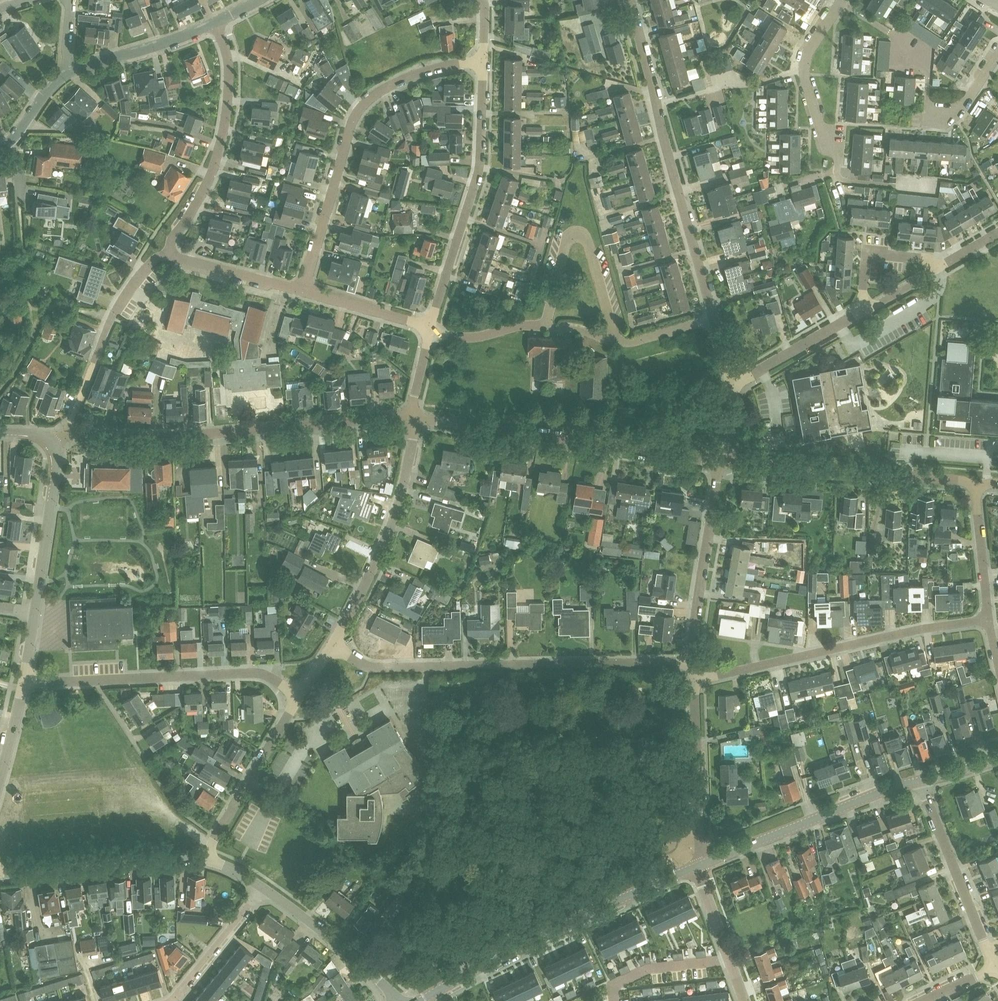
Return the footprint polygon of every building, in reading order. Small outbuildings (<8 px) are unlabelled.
[(89,9),(103,11),(103,7),(109,7),(110,7),(111,0),(110,0),(90,0),(89,9)] [(142,8),(141,8),(138,0),(133,0),(128,2),(133,12),(134,15),(127,18),(133,34),(145,30),(142,22),(148,20),(142,8)] [(163,7),(160,0),(153,3),(155,10),(152,11),(156,25),(168,21),(166,13),(169,12),(167,6),(163,7)] [(191,12),(185,0),(174,0),(172,1),(175,6),(180,17),(191,12)] [(203,6),(200,0),(186,0),(185,0),(191,12),(203,6)] [(305,1),(313,14),(310,16),(319,30),(335,20),(331,4),(325,8),(324,5),(327,2),(326,0),(307,0),(305,1)] [(379,10),(395,1),(394,0),(374,0),(379,10)] [(529,0),(510,0),(509,6),(506,6),(506,19),(523,19),(523,10),(530,10),(529,0)] [(584,3),(576,4),(578,15),(590,13),(589,7),(604,4),(603,0),(584,0),(584,3)] [(672,9),(669,0),(656,0),(652,1),(655,13),(672,9)] [(772,0),(767,0),(763,7),(766,9),(772,0)] [(777,2),(774,0),(772,0),(766,9),(771,12),(777,2)] [(786,1),(798,7),(795,11),(803,16),(811,2),(808,0),(787,0),(786,1)] [(888,5),(880,0),(871,0),(867,7),(882,16),(888,5)] [(931,0),(916,0),(924,6),(920,12),(917,11),(912,18),(919,22),(920,21),(928,8),(926,7),(931,0)] [(945,1),(944,0),(931,0),(926,7),(928,8),(934,12),(926,25),(929,28),(934,21),(938,15),(937,14),(945,1)] [(937,14),(938,15),(945,19),(940,26),(944,28),(949,21),(948,20),(956,8),(945,1),(937,14)] [(302,27),(297,20),(298,19),(291,7),(278,15),(285,27),(291,24),(295,31),(302,27)] [(377,30),(384,25),(372,7),(365,11),(377,30)] [(763,21),(763,20),(768,13),(759,7),(754,15),(763,21)] [(777,16),(788,23),(793,15),(782,8),(777,16)] [(672,9),(655,13),(659,26),(673,22),(674,25),(690,21),(697,19),(696,14),(689,16),(688,13),(674,17),(672,9)] [(986,28),(981,25),(985,19),(972,11),(969,17),(972,20),(968,27),(961,23),(958,27),(965,31),(966,30),(979,39),(986,28)] [(86,40),(97,41),(99,22),(100,22),(100,16),(88,15),(88,21),(92,21),(91,27),(87,26),(86,40)] [(894,24),(897,19),(889,15),(887,19),(894,24)] [(912,19),(907,15),(901,25),(906,28),(912,19)] [(123,19),(116,18),(116,19),(115,31),(122,32),(123,19)] [(421,32),(435,27),(432,18),(418,24),(421,32)] [(523,28),(523,19),(506,19),(506,33),(514,33),(514,40),(529,40),(529,28),(523,28)] [(917,22),(912,19),(906,28),(911,32),(917,22)] [(353,42),(363,35),(354,20),(343,26),(353,42)] [(780,39),(787,29),(772,20),(766,30),(780,39)] [(110,23),(100,22),(99,22),(97,41),(107,43),(109,29),(110,23)] [(922,25),(917,22),(911,32),(916,35),(922,25)] [(602,51),(594,23),(583,26),(591,54),(602,51)] [(681,30),(683,35),(692,32),(690,27),(689,23),(680,26),(681,26),(681,30)] [(453,32),(452,25),(440,26),(441,34),(440,34),(441,44),(435,45),(435,49),(442,49),(455,48),(454,32),(453,32)] [(927,29),(922,25),(916,35),(921,38),(927,29)] [(25,26),(8,37),(6,32),(0,36),(0,38),(12,56),(18,53),(23,61),(40,49),(25,26)] [(308,40),(315,35),(309,26),(302,30),(308,40)] [(742,32),(743,32),(744,32),(754,38),(756,34),(745,27),(742,32)] [(932,32),(927,29),(921,38),(926,42),(932,32)] [(778,44),(780,39),(766,30),(759,41),(774,50),(775,51),(778,50),(780,47),(779,45),(778,44)] [(972,49),(979,39),(966,30),(965,31),(961,38),(954,34),(951,38),(958,42),(959,41),(972,49)] [(665,34),(659,36),(663,49),(679,44),(677,36),(676,32),(665,34)] [(753,52),(767,61),(774,50),(759,41),(754,38),(744,32),(743,32),(741,36),(757,46),(753,52)] [(937,35),(932,32),(926,42),(931,45),(937,35)] [(617,44),(614,33),(604,36),(607,47),(611,63),(625,59),(620,43),(617,44)] [(863,48),(863,47),(863,39),(872,40),(872,36),(863,35),(863,36),(844,34),(843,46),(863,48)] [(942,39),(937,35),(931,45),(936,48),(938,44),(942,39)] [(271,43),(258,36),(248,57),(274,69),(285,46),(272,41),(271,43)] [(938,44),(944,48),(947,44),(948,43),(942,39),(938,44)] [(533,47),(514,41),(514,50),(531,55),(549,61),(550,60),(552,52),(533,46),(533,47)] [(965,60),(972,49),(959,41),(958,42),(954,49),(947,44),(944,48),(951,53),(952,51),(965,60)] [(689,55),(697,52),(696,48),(687,50),(681,51),(679,44),(663,49),(664,53),(662,54),(663,60),(666,60),(666,61),(683,56),(689,54),(689,55)] [(871,47),(863,47),(863,48),(843,46),(842,59),(862,60),(862,59),(862,51),(871,52),(871,47)] [(307,62),(311,53),(299,47),(297,49),(291,61),(302,67),(304,61),(307,62)] [(767,61),(753,52),(748,59),(743,56),(745,53),(737,48),(733,55),(746,63),(760,72),(767,61)] [(958,71),(965,60),(952,51),(951,53),(947,59),(942,55),(936,65),(948,74),(953,67),(958,71)] [(202,65),(198,54),(191,56),(190,55),(186,56),(186,58),(184,59),(191,76),(200,73),(204,82),(211,80),(205,64),(202,65)] [(670,73),(686,68),(683,56),(666,61),(670,73)] [(730,57),(724,59),(728,70),(733,69),(730,57)] [(521,71),(527,72),(527,68),(527,65),(521,65),(521,59),(506,58),(505,71),(521,71)] [(724,59),(719,61),(722,72),(728,70),(724,59)] [(862,60),(842,59),(842,60),(841,60),(840,66),(841,66),(841,71),(861,73),(861,63),(870,64),(870,60),(862,59),(862,60)] [(12,68),(3,60),(0,64),(0,70),(6,75),(12,68)] [(325,76),(335,71),(328,60),(319,66),(318,67),(322,73),(323,72),(325,76)] [(719,61),(713,62),(716,74),(722,72),(719,61)] [(354,84),(347,62),(335,70),(346,87),(350,89),(354,84)] [(713,62),(707,64),(710,75),(716,74),(713,62)] [(686,68),(670,73),(673,85),(690,81),(686,68)] [(158,90),(155,71),(135,74),(137,84),(136,84),(137,90),(138,90),(139,94),(150,92),(152,106),(168,103),(165,89),(158,90)] [(521,83),(521,71),(505,71),(505,83),(521,83)] [(294,96),(297,88),(289,84),(290,82),(270,73),(266,83),(275,87),(294,96)] [(173,78),(172,75),(165,76),(168,89),(182,86),(180,77),(173,78)] [(24,89),(10,76),(0,86),(0,89),(1,91),(4,95),(7,92),(12,96),(15,99),(24,89)] [(694,91),(706,87),(703,76),(691,79),(694,91)] [(896,77),(895,86),(887,86),(886,90),(895,90),(914,91),(915,78),(896,77)] [(132,112),(132,111),(129,83),(121,84),(120,78),(105,82),(108,91),(105,92),(101,96),(105,100),(108,97),(106,95),(108,94),(109,97),(117,95),(118,97),(120,96),(122,112),(132,112)] [(313,92),(305,102),(325,111),(329,106),(333,109),(342,97),(332,89),(335,84),(330,80),(317,96),(313,92)] [(849,82),(848,94),(868,96),(868,95),(868,87),(877,87),(877,83),(868,82),(868,83),(849,82)] [(521,95),(521,83),(505,83),(505,95),(521,95)] [(433,97),(422,97),(424,104),(445,105),(445,99),(458,99),(463,99),(464,84),(446,84),(445,90),(433,90),(433,97)] [(83,120),(98,104),(80,88),(65,104),(83,120)] [(768,89),(768,98),(760,98),(759,102),(768,102),(768,101),(788,102),(788,89),(768,89)] [(895,90),(894,98),(886,98),(885,102),(894,102),(913,103),(914,91),(895,90)] [(12,96),(7,92),(4,95),(1,91),(0,92),(0,115),(11,109),(7,101),(12,96)] [(592,101),(600,99),(598,91),(586,94),(588,101),(592,100),(592,101)] [(610,106),(603,108),(605,115),(613,113),(612,109),(617,108),(618,108),(633,103),(630,92),(614,96),(616,102),(610,104),(610,106)] [(848,94),(847,107),(867,108),(867,107),(868,99),(879,100),(880,96),(868,95),(868,96),(848,94)] [(521,107),(521,95),(505,95),(505,107),(521,107)] [(555,97),(555,100),(556,107),(567,106),(566,96),(555,97)] [(401,109),(396,111),(396,113),(401,126),(403,132),(416,128),(413,119),(419,117),(423,115),(423,105),(423,104),(421,97),(413,100),(413,99),(399,103),(401,109)] [(277,117),(278,103),(262,101),(262,109),(253,108),(251,122),(269,124),(270,116),(277,117)] [(787,114),(788,102),(768,101),(768,102),(768,110),(759,110),(759,115),(768,115),(768,114),(787,114)] [(621,119),(636,115),(633,103),(618,108),(621,119)] [(726,124),(726,122),(727,122),(722,104),(713,107),(718,124),(719,124),(720,126),(726,124)] [(61,108),(58,105),(46,118),(57,128),(65,119),(72,123),(76,118),(63,106),(61,108)] [(423,105),(423,115),(423,116),(438,116),(437,123),(447,124),(447,126),(461,126),(461,124),(463,122),(463,117),(461,115),(461,113),(451,113),(447,113),(447,111),(437,111),(437,106),(423,105)] [(324,136),(328,122),(316,119),(319,111),(304,107),(301,120),(309,122),(306,131),(324,136)] [(867,108),(847,107),(846,119),(866,121),(867,111),(875,112),(875,107),(867,107),(867,108)] [(597,112),(598,117),(605,115),(603,108),(596,110),(597,112)] [(713,118),(710,108),(700,111),(701,114),(697,115),(697,114),(683,119),(687,134),(701,130),(702,134),(710,132),(707,120),(713,118)] [(176,109),(168,110),(168,117),(169,118),(175,117),(185,120),(183,128),(197,132),(200,132),(202,127),(200,124),(201,118),(187,114),(187,113),(177,110),(176,109)] [(997,128),(997,118),(985,110),(980,117),(982,118),(974,130),(987,138),(994,126),(997,129),(997,128)] [(119,121),(131,122),(131,116),(136,117),(137,111),(132,112),(122,112),(120,112),(119,121)] [(378,120),(371,130),(371,131),(383,138),(387,141),(393,130),(393,129),(401,126),(396,113),(389,115),(390,119),(384,124),(378,120)] [(788,119),(787,119),(787,114),(768,114),(768,115),(767,123),(759,122),(759,124),(755,124),(755,130),(762,130),(762,127),(768,127),(768,126),(787,126),(787,124),(788,124),(788,119)] [(624,131),(639,127),(636,115),(621,119),(624,131)] [(571,130),(579,130),(579,116),(571,117),(571,130)] [(505,129),(521,130),(521,117),(505,117),(505,129)] [(130,130),(131,122),(119,121),(119,129),(130,130)] [(73,133),(84,133),(85,126),(83,124),(83,126),(73,126),(73,133)] [(639,127),(624,131),(627,143),(643,139),(639,127)] [(526,133),(526,130),(521,130),(505,129),(504,141),(520,142),(520,136),(526,136),(526,133)] [(609,131),(611,138),(619,136),(617,129),(609,131)] [(609,131),(601,133),(603,140),(611,138),(609,131)] [(189,155),(193,142),(168,133),(166,139),(173,141),(169,153),(174,155),(176,150),(189,155)] [(462,151),(462,135),(451,134),(451,135),(441,134),(441,143),(450,143),(450,150),(462,151)] [(800,147),(800,134),(780,134),(780,144),(769,143),(769,148),(780,148),(780,147),(800,147)] [(882,139),(883,134),(873,134),(873,135),(854,134),(853,145),(873,146),(873,138),(882,139)] [(724,145),(738,142),(736,135),(722,139),(724,145)] [(272,145),(273,140),(257,136),(256,142),(244,139),(241,150),(263,155),(265,144),(272,145)] [(902,155),(903,139),(890,138),(889,154),(899,155),(898,163),(897,164),(896,172),(902,173),(904,155),(902,155)] [(914,156),(915,140),(903,139),(902,155),(904,155),(911,155),(911,164),(915,164),(916,156),(914,156)] [(103,158),(107,142),(96,140),(93,156),(103,158)] [(927,157),(928,141),(915,140),(914,156),(916,156),(924,156),(924,165),(928,165),(929,157),(927,157)] [(520,154),(520,142),(504,141),(504,154),(520,154)] [(939,158),(940,142),(928,141),(927,157),(929,157),(937,157),(936,166),(941,166),(941,158),(939,158)] [(81,168),(83,146),(51,142),(49,157),(36,155),(33,173),(51,175),(52,164),(81,168)] [(297,162),(315,167),(318,155),(307,152),(309,146),(297,142),(294,154),(299,155),(297,162)] [(952,158),(953,143),(940,142),(939,158),(941,158),(949,158),(949,167),(953,167),(954,159),(952,158)] [(965,159),(966,144),(953,143),(952,158),(954,159),(953,167),(966,168),(967,159),(965,159)] [(420,154),(421,151),(421,145),(412,144),(411,152),(420,154)] [(698,166),(712,162),(720,160),(715,145),(701,149),(702,152),(694,154),(695,157),(693,158),(695,165),(697,164),(698,166)] [(882,147),(873,146),(853,145),(852,157),(872,158),(872,151),(881,151),(882,147)] [(365,149),(361,162),(377,166),(384,168),(386,161),(387,162),(391,150),(379,146),(377,152),(365,149)] [(800,152),(800,147),(780,147),(780,148),(780,156),(768,156),(768,160),(780,160),(780,159),(800,159),(800,158),(801,158),(801,152),(800,152)] [(161,173),(167,155),(145,148),(139,167),(161,173)] [(630,165),(645,161),(642,149),(627,153),(630,165)] [(260,167),(263,155),(241,150),(238,162),(250,165),(249,170),(265,174),(266,168),(260,167)] [(450,164),(450,151),(429,152),(429,154),(421,154),(421,164),(429,164),(429,165),(450,164)] [(526,159),(526,158),(526,154),(520,154),(504,154),(504,166),(520,166),(520,159),(526,159)] [(880,159),(872,158),(852,157),(852,159),(851,159),(850,164),(852,164),(851,171),(871,172),(872,162),(880,163),(880,159)] [(800,171),(800,159),(780,159),(780,160),(779,168),(772,168),(772,172),(780,172),(780,171),(800,171)] [(544,174),(554,174),(553,161),(544,162),(544,174)] [(634,176),(648,172),(645,161),(630,165),(634,176)] [(989,161),(982,165),(982,166),(984,170),(991,166),(989,161)] [(311,180),(315,167),(297,162),(293,175),(288,173),(286,179),(298,183),(300,177),(311,180)] [(377,166),(361,162),(357,176),(369,179),(368,185),(380,188),(383,176),(375,173),(377,166)] [(712,162),(698,166),(701,178),(708,176),(709,179),(723,175),(722,168),(714,170),(712,162)] [(618,172),(626,170),(624,163),(616,165),(618,172)] [(176,200),(191,178),(172,165),(157,188),(176,200)] [(618,172),(616,165),(608,167),(610,174),(618,172)] [(443,171),(443,168),(434,166),(434,168),(428,167),(425,180),(434,183),(432,191),(450,196),(454,181),(441,178),(443,171)] [(729,171),(732,184),(749,180),(745,166),(729,171)] [(402,169),(399,177),(408,180),(410,171),(402,169)] [(637,188),(652,184),(648,172),(634,176),(637,188)] [(500,187),(514,192),(518,180),(504,175),(500,187)] [(600,175),(593,177),(596,187),(604,185),(601,175),(600,175)] [(259,185),(260,180),(243,176),(242,181),(230,179),(228,190),(249,195),(252,184),(259,185)] [(539,186),(541,179),(522,176),(521,183),(539,186)] [(772,177),(764,178),(766,189),(775,187),(772,177)] [(712,203),(733,197),(729,182),(718,185),(719,188),(709,191),(712,203)] [(303,209),(306,197),(301,196),(303,189),(284,183),(281,193),(287,195),(285,204),(303,209)] [(789,209),(792,220),(795,229),(797,229),(800,241),(803,241),(799,228),(801,228),(799,219),(807,216),(804,205),(816,201),(812,187),(803,189),(801,183),(791,186),(793,192),(792,192),(793,197),(787,198),(790,208),(789,209)] [(655,196),(652,184),(637,188),(631,189),(632,193),(633,194),(638,193),(640,200),(655,196)] [(630,186),(623,188),(624,195),(632,193),(631,189),(630,186)] [(510,203),(514,192),(500,187),(496,198),(510,203)] [(349,205),(365,209),(368,196),(389,202),(392,193),(381,190),(380,192),(366,188),(364,194),(352,191),(349,205)] [(615,193),(616,197),(624,195),(623,188),(615,190),(615,193)] [(978,201),(985,215),(997,208),(989,195),(980,200),(973,188),(969,190),(972,195),(976,202),(978,201)] [(560,198),(563,191),(556,189),(554,196),(560,198)] [(247,207),(249,195),(228,190),(225,202),(237,205),(235,210),(252,214),(253,208),(247,207)] [(518,197),(526,200),(528,193),(521,190),(518,197)] [(765,190),(756,192),(759,202),(768,199),(765,190)] [(877,209),(876,225),(888,226),(890,210),(882,209),(883,201),(882,201),(883,193),(877,192),(876,201),(875,209),(877,209)] [(35,199),(34,203),(33,215),(69,218),(70,206),(67,205),(57,203),(58,196),(39,193),(38,200),(35,199)] [(536,196),(528,193),(526,200),(534,203),(536,196)] [(91,203),(92,198),(81,195),(79,201),(91,203)] [(605,209),(612,208),(610,199),(609,195),(608,196),(602,197),(605,209)] [(939,197),(938,207),(947,202),(943,195),(939,197)] [(726,214),(737,211),(733,197),(712,203),(716,214),(725,212),(726,214)] [(510,203),(496,198),(492,210),(506,214),(510,203)] [(791,221),(792,220),(789,209),(790,208),(787,198),(773,202),(779,224),(770,226),(774,241),(794,235),(791,221)] [(863,207),(855,206),(856,198),(851,198),(850,207),(852,207),(851,222),(863,223),(864,208),(863,207)] [(400,209),(401,200),(392,199),(391,208),(400,209)] [(875,209),(867,208),(868,200),(864,199),(863,207),(864,208),(863,223),(876,225),(877,209),(875,209)] [(976,202),(969,206),(965,199),(961,201),(965,209),(967,208),(975,221),(985,215),(978,201),(976,202)] [(963,227),(975,221),(967,208),(965,209),(961,201),(950,208),(951,210),(954,215),(956,214),(963,227)] [(742,214),(758,210),(756,202),(740,207),(741,215),(742,215),(742,214)] [(299,221),(303,209),(285,204),(282,213),(276,211),(273,221),(292,227),(294,220),(299,221)] [(363,216),(365,209),(349,205),(345,218),(356,221),(354,227),(370,231),(372,224),(366,223),(368,217),(363,216)] [(646,221),(661,217),(658,205),(643,210),(646,221)] [(910,223),(910,222),(902,222),(903,213),(904,213),(905,207),(896,206),(895,212),(898,213),(897,222),(899,222),(897,237),(910,238),(912,223),(910,223)] [(924,224),(922,224),(915,223),(916,209),(915,208),(911,208),(910,222),(912,223),(910,238),(915,239),(915,241),(922,242),(922,240),(923,240),(924,224)] [(506,214),(492,210),(488,221),(502,226),(506,214)] [(760,218),(758,210),(742,214),(742,215),(744,223),(760,218)] [(953,234),(963,227),(956,214),(954,215),(951,210),(944,214),(943,212),(939,214),(938,215),(941,225),(945,238),(952,233),(953,234)] [(518,223),(520,216),(513,213),(511,220),(518,223)] [(394,233),(413,232),(413,214),(393,215),(394,233)] [(551,227),(554,218),(552,217),(546,214),(542,225),(549,227),(551,227)] [(611,224),(623,221),(621,214),(609,218),(611,224)] [(131,253),(139,239),(133,236),(139,227),(118,215),(113,225),(122,230),(113,245),(110,243),(106,250),(119,257),(122,251),(124,252),(125,249),(131,253)] [(238,224),(240,219),(223,215),(222,220),(210,217),(208,229),(229,234),(232,223),(238,224)] [(518,223),(526,225),(527,221),(528,218),(520,216),(518,223)] [(737,237),(737,236),(734,228),(742,226),(740,220),(739,220),(738,216),(728,219),(729,222),(726,223),(726,227),(720,229),(723,240),(737,237)] [(935,243),(935,241),(935,239),(941,240),(945,238),(941,225),(937,225),(927,224),(928,216),(923,216),(922,224),(924,224),(923,240),(928,240),(928,242),(935,243)] [(647,225),(649,233),(664,229),(661,217),(646,221),(641,223),(641,226),(642,227),(647,225)] [(639,219),(632,221),(634,228),(641,226),(641,223),(639,219)] [(626,230),(634,228),(632,221),(624,223),(624,222),(616,224),(617,229),(618,233),(627,231),(626,230)] [(274,236),(275,236),(274,236),(278,225),(272,223),(268,237),(273,238),(274,236)] [(540,237),(543,227),(537,225),(534,235),(540,237)] [(226,246),(229,234),(208,229),(205,240),(217,243),(215,249),(231,253),(233,247),(226,246)] [(651,240),(653,244),(667,240),(664,229),(649,233),(651,240)] [(370,241),(372,234),(359,230),(357,236),(342,232),(340,233),(340,235),(341,238),(339,246),(353,250),(353,251),(357,252),(360,251),(361,247),(360,245),(361,238),(370,241)] [(481,242),(496,247),(500,235),(485,231),(481,242)] [(610,244),(620,241),(617,231),(607,233),(602,235),(605,244),(610,243),(610,244)] [(16,257),(16,250),(2,250),(0,235),(0,257),(16,257)] [(744,235),(737,236),(737,237),(723,240),(726,252),(733,250),(734,253),(748,249),(744,235)] [(286,239),(275,236),(274,236),(273,238),(274,238),(271,250),(276,252),(273,264),(287,267),(291,250),(283,248),(286,239)] [(260,263),(262,262),(267,242),(248,237),(244,249),(251,251),(249,257),(256,259),(256,260),(257,262),(260,263)] [(853,251),(854,238),(838,237),(838,247),(829,246),(829,242),(822,242),(822,250),(837,251),(837,250),(853,251)] [(431,256),(436,242),(426,238),(422,249),(415,247),(413,253),(420,256),(421,252),(431,256)] [(667,240),(653,244),(656,256),(671,252),(667,240)] [(757,251),(767,248),(765,240),(754,243),(757,251)] [(496,247),(481,242),(477,254),(492,259),(496,247)] [(638,244),(640,251),(648,249),(646,242),(638,244)] [(630,250),(631,250),(632,253),(640,251),(638,244),(630,246),(623,247),(625,252),(630,250)] [(509,248),(502,246),(501,250),(500,253),(507,255),(509,248)] [(507,255),(515,258),(516,254),(517,251),(509,248),(507,255)] [(766,250),(765,249),(749,254),(751,261),(767,257),(769,256),(767,250),(766,250)] [(634,262),(631,250),(630,250),(625,252),(619,253),(622,265),(634,262)] [(852,263),(853,251),(837,250),(837,251),(837,260),(829,259),(828,263),(836,264),(837,262),(852,263)] [(492,259),(477,254),(473,265),(488,270),(492,259)] [(91,266),(59,255),(55,269),(83,278),(76,298),(93,303),(95,296),(97,297),(106,268),(92,264),(91,266)] [(357,275),(361,262),(344,257),(342,264),(332,261),(328,276),(349,282),(351,273),(357,275)] [(401,276),(406,260),(398,258),(391,280),(406,284),(407,278),(401,276)] [(729,279),(743,275),(743,272),(752,270),(749,259),(747,259),(747,258),(732,262),(733,265),(726,267),(729,279)] [(764,269),(772,267),(770,259),(762,261),(764,269)] [(659,278),(665,277),(680,273),(676,261),(661,265),(663,272),(659,273),(658,275),(659,278)] [(851,276),(852,263),(837,262),(836,264),(836,272),(828,271),(819,271),(819,275),(827,276),(835,277),(835,275),(851,276)] [(423,290),(427,277),(422,275),(424,269),(410,265),(408,271),(414,273),(410,286),(423,290)] [(484,282),(488,270),(473,265),(470,277),(484,282)] [(806,288),(817,282),(808,267),(797,273),(806,288)] [(501,271),(494,268),(492,275),(499,278),(501,271)] [(776,280),(775,275),(773,268),(767,269),(769,277),(772,276),(773,281),(756,285),(757,292),(778,287),(776,280)] [(499,278),(507,280),(508,277),(509,274),(501,271),(499,278)] [(628,287),(637,284),(638,288),(649,284),(648,277),(637,280),(635,273),(624,275),(628,287)] [(683,284),(680,273),(665,277),(659,278),(660,281),(659,282),(660,283),(666,281),(668,288),(683,284)] [(658,275),(648,277),(649,284),(659,282),(660,281),(659,278),(658,275)] [(743,275),(729,279),(733,292),(743,289),(744,291),(754,288),(753,282),(746,284),(743,275)] [(850,289),(851,276),(835,275),(835,277),(827,276),(826,284),(826,289),(829,294),(836,295),(837,288),(850,289)] [(404,290),(406,284),(391,280),(391,281),(388,280),(385,292),(388,292),(387,294),(395,296),(397,289),(404,290)] [(525,299),(531,284),(516,280),(515,283),(519,284),(515,296),(525,299)] [(671,300),(686,296),(683,284),(668,288),(671,300)] [(419,303),(423,290),(410,286),(406,299),(405,305),(417,308),(418,303),(419,303)] [(624,290),(627,300),(633,298),(634,298),(631,287),(624,290)] [(804,318),(822,307),(812,290),(803,295),(806,299),(796,305),(799,311),(796,313),(795,315),(798,319),(800,320),(804,317),(804,318)] [(236,358),(229,359),(229,357),(220,358),(221,364),(226,364),(227,367),(234,367),(234,371),(223,372),(224,387),(231,386),(231,391),(267,387),(267,386),(282,385),(280,362),(266,364),(266,362),(261,362),(260,356),(259,356),(261,349),(258,345),(257,346),(257,340),(258,340),(265,310),(250,306),(248,312),(225,306),(220,304),(220,305),(200,300),(202,293),(193,291),(190,301),(174,297),(166,326),(183,330),(185,322),(193,325),(227,334),(229,328),(236,330),(234,338),(236,358)] [(675,312),(690,308),(686,296),(671,300),(675,312)] [(659,307),(667,305),(665,297),(657,300),(659,307)] [(635,307),(633,298),(627,300),(629,308),(635,307)] [(657,300),(649,302),(651,309),(659,307),(657,300)] [(778,328),(774,315),(781,313),(778,300),(767,303),(769,313),(752,318),(755,327),(762,325),(764,331),(765,331),(767,333),(770,332),(771,330),(778,328)] [(846,314),(853,311),(852,307),(847,309),(845,303),(839,305),(841,312),(844,310),(846,314)] [(10,328),(22,328),(22,307),(9,308),(10,328)] [(638,324),(654,320),(652,313),(637,318),(638,324)] [(318,333),(322,317),(310,314),(308,320),(301,318),(300,319),(295,317),(291,331),(297,333),(297,334),(316,339),(318,333)] [(343,337),(346,330),(333,327),(334,320),(322,317),(318,333),(326,336),(325,339),(327,342),(328,342),(335,344),(332,351),(335,353),(337,348),(343,337)] [(52,340),(54,333),(56,334),(60,322),(48,318),(41,336),(52,340)] [(90,346),(96,332),(75,324),(70,339),(69,339),(64,351),(87,359),(91,346),(90,346)] [(375,343),(378,332),(371,330),(368,341),(375,343)] [(405,337),(393,334),(383,331),(381,337),(387,339),(388,336),(392,337),(389,347),(406,351),(408,341),(404,339),(405,337)] [(288,341),(289,334),(280,332),(279,335),(288,341)] [(349,354),(354,342),(343,337),(337,348),(343,351),(344,351),(343,351),(349,354)] [(570,356),(571,339),(530,337),(529,356),(535,356),(534,378),(562,379),(562,378),(581,379),(580,397),(605,398),(607,357),(582,356),(582,362),(563,361),(563,355),(570,356)] [(157,354),(162,343),(153,339),(148,350),(157,354)] [(969,344),(949,342),(947,365),(942,364),(940,395),(938,395),(936,411),(939,412),(938,417),(940,418),(939,431),(955,432),(955,433),(971,434),(971,432),(997,435),(997,402),(971,400),(976,347),(969,346),(969,344)] [(344,351),(343,351),(337,348),(335,353),(336,353),(334,359),(330,368),(333,370),(339,359),(340,359),(343,351),(344,351)] [(305,354),(300,362),(309,368),(314,360),(305,354)] [(45,380),(53,369),(33,356),(26,368),(44,380),(45,380)] [(167,377),(171,364),(154,359),(147,379),(153,381),(156,373),(167,377)] [(317,362),(312,369),(318,373),(323,365),(317,362)] [(856,385),(862,384),(859,362),(845,365),(846,371),(836,372),(835,366),(794,373),(806,441),(846,434),(845,428),(855,427),(856,433),(870,430),(866,408),(860,409),(856,385)] [(121,399),(130,375),(102,365),(94,385),(93,385),(88,400),(106,406),(110,395),(121,399)] [(391,381),(390,367),(378,368),(379,381),(379,382),(380,396),(395,394),(393,381),(391,381)] [(37,391),(42,379),(33,376),(29,388),(37,391)] [(326,407),(340,405),(338,388),(346,388),(345,378),(327,380),(328,390),(324,390),(326,407)] [(351,402),(367,401),(366,387),(372,387),(371,378),(349,380),(351,402)] [(45,380),(44,380),(42,379),(37,391),(36,395),(43,398),(39,410),(54,416),(58,404),(61,405),(66,389),(59,387),(59,388),(54,386),(54,385),(49,383),(50,382),(45,380)] [(313,398),(311,380),(299,381),(299,387),(292,388),(286,389),(287,398),(293,398),(294,406),(305,404),(305,399),(313,398)] [(182,400),(176,401),(175,398),(164,399),(165,407),(167,406),(168,419),(183,417),(183,412),(189,412),(187,385),(181,386),(182,400)] [(206,401),(206,388),(196,389),(196,401),(193,402),(193,418),(207,417),(207,401),(206,401)] [(129,419),(151,420),(152,406),(151,406),(152,391),(133,390),(133,400),(127,399),(127,406),(130,406),(129,419)] [(29,396),(13,391),(10,400),(4,397),(0,408),(0,411),(11,414),(12,411),(23,415),(29,396)] [(218,401),(229,401),(229,392),(218,392),(218,401)] [(797,415),(791,417),(793,424),(799,422),(797,415)] [(385,469),(385,468),(384,467),(383,466),(382,465),(381,460),(389,459),(387,445),(367,447),(368,459),(362,460),(365,481),(366,485),(371,487),(374,482),(375,483),(377,483),(378,481),(381,481),(381,479),(384,478),(386,477),(388,476),(388,475),(387,474),(388,472),(388,471),(388,469),(385,469)] [(340,465),(354,463),(353,449),(339,451),(340,465)] [(468,470),(471,455),(462,454),(462,452),(444,449),(442,464),(441,465),(454,467),(452,475),(466,472),(467,469),(468,470)] [(326,466),(340,465),(339,451),(325,452),(326,466)] [(31,467),(32,456),(17,454),(15,464),(18,465),(16,479),(29,480),(30,472),(29,472),(30,467),(31,467)] [(143,492),(143,457),(115,457),(115,467),(97,466),(97,462),(87,462),(87,466),(85,466),(85,486),(86,486),(86,491),(97,491),(97,487),(127,487),(127,492),(143,492)] [(301,473),(315,471),(314,457),(299,459),(301,473)] [(231,488),(244,487),(243,459),(229,460),(230,472),(231,488)] [(243,459),(244,487),(259,486),(258,471),(257,459),(243,459)] [(287,474),(301,473),(299,459),(286,460),(287,474)] [(289,492),(287,474),(286,460),(272,462),(273,476),(280,475),(282,493),(289,492)] [(511,489),(515,462),(503,460),(501,470),(494,469),(490,495),(497,496),(499,477),(507,479),(505,488),(511,489)] [(172,485),(170,462),(156,463),(156,468),(154,468),(152,471),(152,476),(154,478),(157,478),(157,481),(146,481),(147,500),(147,506),(158,506),(157,500),(159,500),(158,484),(162,484),(162,485),(172,485)] [(525,481),(527,464),(515,462),(511,489),(517,490),(518,484),(517,484),(518,480),(525,481)] [(442,464),(437,464),(428,489),(460,501),(462,495),(455,493),(456,491),(447,487),(452,475),(454,467),(441,465),(442,464)] [(204,478),(204,494),(219,493),(216,467),(201,468),(201,478),(204,478)] [(204,494),(204,478),(201,478),(201,468),(190,469),(192,494),(186,494),(187,513),(205,511),(204,494)] [(355,469),(349,470),(350,479),(355,478),(356,489),(362,490),(361,477),(356,478),(355,469)] [(561,472),(548,470),(547,472),(540,471),(537,489),(545,490),(545,488),(558,490),(556,502),(565,503),(569,483),(560,481),(561,472)] [(627,514),(632,483),(626,482),(626,480),(620,479),(620,481),(618,481),(616,495),(622,496),(620,507),(618,506),(616,518),(626,519),(627,514)] [(266,495),(275,494),(274,481),(265,482),(266,495)] [(391,481),(388,492),(397,496),(401,484),(391,481)] [(594,485),(586,484),(586,482),(579,481),(578,483),(577,483),(573,511),(590,513),(590,512),(603,514),(605,501),(592,498),(594,485)] [(638,484),(632,483),(627,514),(633,515),(633,510),(634,510),(635,502),(642,504),(642,505),(649,506),(651,494),(645,493),(646,482),(638,481),(638,484)] [(333,485),(331,492),(342,496),(337,511),(334,518),(350,523),(353,515),(353,516),(354,514),(368,519),(373,503),(368,502),(372,491),(362,490),(356,489),(333,485)] [(307,510),(319,498),(317,495),(311,488),(304,495),(304,502),(306,504),(304,506),(307,510)] [(528,510),(531,489),(524,488),(521,509),(528,510)] [(684,493),(670,491),(670,489),(663,488),(663,490),(662,492),(658,491),(655,511),(688,516),(689,510),(681,508),(684,493)] [(768,510),(770,496),(761,496),(762,490),(742,488),(741,503),(760,505),(760,510),(768,510)] [(811,503),(801,502),(802,493),(784,492),(783,497),(775,497),(775,507),(776,507),(775,518),(785,519),(786,509),(791,509),(791,511),(796,511),(795,520),(809,521),(811,503)] [(862,528),(864,512),(857,511),(858,496),(842,495),(841,511),(840,521),(848,521),(847,526),(862,528)] [(935,514),(936,504),(932,504),(933,500),(919,499),(918,512),(911,512),(910,527),(922,528),(923,520),(931,520),(932,514),(935,514)] [(24,513),(25,502),(13,500),(11,511),(24,513)] [(462,521),(465,511),(462,510),(454,508),(435,502),(431,514),(435,516),(432,525),(440,528),(439,530),(448,533),(453,518),(462,521)] [(225,529),(224,503),(216,504),(216,517),(217,517),(218,521),(207,522),(208,529),(225,529)] [(955,508),(956,506),(954,503),(948,503),(946,505),(946,508),(942,507),(940,523),(940,522),(939,526),(935,525),(934,543),(944,543),(944,542),(950,543),(951,529),(947,529),(947,523),(955,524),(955,516),(957,516),(959,515),(959,512),(958,509),(956,509),(956,508),(955,508)] [(901,541),(902,534),(903,526),(900,526),(901,510),(887,509),(886,525),(889,525),(888,539),(901,541)] [(22,520),(11,518),(11,516),(0,514),(0,516),(0,521),(9,522),(8,528),(4,527),(3,535),(7,535),(20,537),(22,520)] [(179,527),(179,515),(173,515),(173,521),(167,521),(167,527),(179,527)] [(591,529),(602,531),(604,518),(593,516),(591,529)] [(696,544),(700,521),(689,519),(689,522),(686,542),(696,544)] [(311,521),(308,528),(314,531),(317,523),(311,521)] [(312,542),(308,548),(322,555),(326,547),(335,551),(341,537),(328,531),(326,535),(322,533),(322,534),(316,532),(312,542)] [(875,549),(876,532),(869,532),(868,548),(875,549)] [(521,550),(523,539),(507,536),(505,547),(521,550)] [(928,557),(928,548),(918,547),(918,537),(908,536),(908,555),(928,557)] [(620,555),(622,543),(602,540),(601,545),(603,545),(602,553),(620,555)] [(866,553),(866,541),(856,540),(856,552),(866,553)] [(439,548),(423,541),(421,546),(416,544),(409,560),(424,566),(430,568),(433,561),(439,548)] [(732,557),(748,560),(770,564),(771,558),(749,554),(750,548),(753,549),(754,543),(750,542),(742,541),(742,546),(732,545),(731,553),(733,553),(732,557)] [(463,557),(465,551),(444,542),(441,549),(463,557)] [(476,546),(462,542),(460,548),(474,553),(476,546)] [(642,556),(643,545),(629,543),(627,555),(642,556)] [(20,556),(17,556),(18,548),(4,546),(0,545),(0,562),(8,563),(7,568),(15,569),(16,564),(16,562),(19,563),(20,556)] [(297,574),(301,566),(306,558),(289,549),(281,566),(297,574)] [(868,567),(877,567),(877,559),(873,559),(873,553),(868,553),(868,567)] [(489,554),(479,556),(480,565),(491,563),(489,554)] [(759,569),(747,567),(748,560),(732,557),(730,557),(728,564),(731,565),(730,569),(746,572),(758,574),(759,569)] [(321,592),(325,584),(328,578),(305,566),(298,580),(321,592)] [(746,572),(730,569),(728,569),(726,576),(728,577),(728,581),(744,584),(756,586),(757,581),(745,578),(746,572)] [(820,576),(821,572),(809,572),(808,590),(817,591),(817,576),(820,576)] [(849,593),(857,593),(856,584),(864,583),(864,573),(848,574),(848,576),(849,593)] [(673,597),(675,584),(676,576),(663,574),(661,584),(654,583),(652,595),(659,596),(659,595),(673,597)] [(885,598),(889,598),(888,574),(881,574),(882,599),(869,599),(870,622),(882,621),(882,614),(885,613),(885,598)] [(909,608),(908,586),(895,586),(895,574),(888,574),(889,598),(896,598),(896,608),(909,608)] [(929,597),(928,579),(928,577),(922,577),(922,585),(908,586),(909,608),(922,608),(921,598),(929,597)] [(5,597),(5,592),(12,593),(12,592),(15,593),(16,586),(13,586),(14,580),(0,578),(0,596),(5,597)] [(948,608),(948,592),(940,593),(940,585),(933,585),(933,579),(928,579),(929,597),(936,597),(936,608),(948,608)] [(744,584),(728,581),(725,580),(724,588),(726,589),(726,593),(742,596),(742,595),(749,596),(748,602),(759,604),(761,593),(743,590),(744,584)] [(422,589),(412,584),(411,584),(404,598),(390,591),(385,602),(417,618),(422,608),(415,604),(419,594),(423,596),(426,590),(422,589)] [(440,595),(443,589),(433,584),(430,591),(428,596),(434,599),(437,594),(440,595)] [(806,594),(808,586),(800,584),(798,593),(806,594)] [(948,592),(948,608),(961,608),(961,597),(963,597),(963,584),(956,584),(956,592),(948,592)] [(594,606),(593,585),(580,585),(580,600),(586,600),(586,606),(594,606)] [(638,600),(635,600),(635,590),(626,590),(627,601),(627,607),(627,610),(613,610),(613,608),(604,608),(604,616),(607,616),(607,624),(614,624),(614,630),(630,630),(630,619),(638,619),(638,600)] [(516,591),(507,591),(507,606),(517,606),(516,591)] [(650,604),(651,597),(640,595),(639,603),(650,604)] [(116,605),(116,604),(116,596),(70,599),(72,650),(119,648),(118,635),(134,635),(133,604),(116,605)] [(563,607),(563,598),(553,598),(553,613),(562,613),(562,618),(560,618),(560,633),(572,633),(572,634),(589,634),(588,610),(573,610),(573,607),(563,607)] [(870,622),(869,599),(854,600),(855,609),(857,609),(857,622),(870,622)] [(830,623),(829,601),(814,601),(815,617),(817,617),(818,624),(830,623)] [(829,601),(830,623),(843,623),(842,615),(845,615),(844,601),(829,601)] [(530,611),(515,612),(516,625),(528,625),(528,629),(542,629),(542,612),(545,612),(544,603),(530,603),(530,611)] [(759,616),(761,605),(750,603),(749,612),(735,610),(732,633),(744,635),(745,627),(748,627),(750,615),(759,616)] [(304,636),(316,616),(301,607),(297,604),(291,613),(296,616),(289,628),(304,636)] [(665,607),(639,604),(638,613),(655,615),(654,625),(672,627),(674,616),(664,615),(665,607)] [(253,623),(252,605),(240,605),(240,611),(246,610),(247,624),(253,623)] [(499,636),(498,605),(482,605),(482,619),(481,619),(482,620),(468,620),(469,636),(477,636),(477,633),(490,633),(490,638),(498,638),(498,636),(499,636)] [(770,616),(771,606),(761,605),(759,616),(769,618),(767,627),(769,628),(768,638),(780,640),(784,618),(770,616)] [(732,633),(735,610),(720,608),(719,620),(721,620),(719,631),(732,633)] [(460,637),(459,610),(451,610),(452,618),(445,618),(445,626),(423,626),(423,642),(441,642),(441,637),(446,637),(446,632),(453,631),(453,637),(460,637)] [(275,630),(274,623),(279,623),(279,613),(265,613),(266,626),(254,626),(255,636),(258,636),(259,651),(274,651),(274,640),(277,640),(277,630),(275,630)] [(406,645),(411,635),(401,630),(402,628),(377,616),(370,631),(395,643),(396,640),(406,645)] [(784,618),(780,640),(793,642),(794,632),(802,633),(804,621),(799,620),(798,620),(784,618)] [(161,631),(177,630),(176,620),(160,621),(161,631)] [(413,625),(410,623),(405,621),(403,626),(411,629),(413,625)] [(214,635),(213,622),(203,622),(204,636),(205,636),(205,643),(210,643),(210,654),(225,653),(224,635),(214,635)] [(672,627),(654,625),(640,624),(639,632),(653,634),(653,637),(656,638),(655,640),(662,641),(662,638),(671,639),(672,627)] [(6,648),(9,633),(1,631),(1,630),(0,630),(0,631),(0,647),(6,648)] [(193,642),(192,630),(185,630),(186,642),(182,642),(183,655),(197,654),(196,642),(193,642)] [(241,633),(240,630),(231,631),(231,642),(232,642),(233,653),(247,652),(246,642),(251,641),(250,633),(241,633)] [(169,643),(169,635),(162,635),(162,644),(158,644),(159,656),(173,656),(172,643),(169,643)] [(976,661),(975,656),(976,656),(974,641),(952,645),(956,659),(968,657),(969,662),(976,661)] [(936,661),(956,659),(952,645),(934,647),(936,661)] [(902,650),(908,668),(921,665),(921,664),(927,663),(924,651),(918,652),(917,646),(902,650)] [(894,672),(908,668),(902,650),(889,654),(891,660),(886,661),(889,673),(894,671),(894,672)] [(966,676),(963,665),(962,660),(956,660),(957,667),(962,684),(972,681),(970,675),(966,676)] [(879,675),(874,662),(865,665),(864,664),(854,667),(857,676),(849,679),(853,692),(862,689),(859,681),(879,675)] [(813,693),(834,688),(830,672),(809,677),(813,693)] [(792,698),(813,693),(809,677),(789,681),(792,698)] [(939,691),(945,689),(942,679),(936,681),(939,691)] [(901,692),(916,687),(914,680),(899,684),(901,692)] [(227,705),(226,691),(213,692),(213,706),(214,706),(214,708),(219,708),(220,719),(223,719),(224,728),(226,728),(227,730),(234,734),(234,728),(235,728),(234,718),(229,718),(229,705),(227,705)] [(769,711),(777,709),(773,691),(758,695),(761,705),(757,706),(760,718),(770,716),(769,711)] [(131,713),(145,703),(138,692),(124,702),(131,713)] [(202,708),(202,706),(202,692),(186,693),(187,708),(197,708),(197,714),(203,714),(202,708)] [(158,706),(166,705),(165,693),(153,694),(153,698),(154,700),(158,706)] [(165,693),(166,705),(175,705),(175,693),(165,693)] [(930,696),(935,711),(943,709),(939,693),(930,696)] [(247,719),(263,718),(262,694),(246,695),(247,719)] [(733,716),(733,708),(734,708),(734,704),(740,704),(739,695),(719,695),(720,707),(718,707),(718,708),(720,708),(720,716),(733,716)] [(841,709),(849,707),(847,695),(838,697),(841,709)] [(57,696),(52,700),(54,703),(58,708),(62,705),(57,696)] [(147,705),(154,700),(153,698),(145,704),(145,703),(131,713),(138,724),(153,715),(147,705)] [(967,701),(971,716),(976,715),(981,729),(994,725),(988,704),(980,706),(979,701),(974,703),(973,699),(967,701)] [(965,718),(971,716),(967,701),(960,703),(963,713),(952,716),(949,706),(943,707),(948,724),(953,723),(957,738),(970,734),(965,718)] [(39,706),(33,710),(38,718),(43,716),(41,710),(39,706)] [(785,709),(786,713),(788,721),(796,719),(793,707),(785,709)] [(789,726),(788,721),(786,713),(778,714),(781,728),(789,726)] [(903,726),(909,724),(907,713),(901,715),(903,726)] [(854,721),(859,740),(870,737),(864,718),(854,721)] [(154,748),(167,740),(163,733),(171,728),(165,719),(155,725),(158,730),(147,737),(154,748)] [(404,744),(390,719),(368,732),(369,734),(362,740),(361,737),(360,737),(358,737),(357,738),(356,739),(354,740),(352,742),(355,745),(346,748),(345,746),(325,757),(339,782),(349,776),(356,789),(357,789),(357,792),(347,792),(347,815),(338,815),(338,836),(368,836),(368,840),(377,840),(378,837),(379,835),(380,830),(381,829),(381,824),(382,822),(382,820),(383,816),(383,813),(383,809),(383,807),(383,803),(382,800),(382,796),(381,794),(381,791),(398,790),(403,799),(408,796),(413,803),(433,789),(428,782),(432,778),(404,744)] [(859,740),(854,721),(853,719),(844,721),(847,730),(850,743),(859,740)] [(203,721),(198,721),(199,733),(210,733),(209,720),(203,721)] [(881,733),(888,730),(885,721),(878,724),(881,733)] [(925,739),(929,738),(925,726),(923,722),(916,724),(909,726),(910,732),(914,743),(911,743),(914,752),(916,751),(918,758),(930,755),(925,739)] [(934,723),(925,726),(929,738),(931,746),(933,745),(936,753),(948,749),(943,733),(937,735),(934,723)] [(740,738),(754,734),(761,733),(760,729),(760,725),(738,730),(740,738)] [(794,747),(795,751),(797,760),(806,759),(803,746),(801,746),(798,732),(791,734),(794,747)] [(903,746),(899,734),(899,732),(883,737),(887,753),(893,751),(898,765),(911,761),(906,745),(903,746)] [(875,772),(888,768),(879,739),(871,741),(875,755),(870,757),(875,772)] [(199,748),(216,759),(229,766),(234,758),(239,761),(246,749),(239,745),(233,742),(229,750),(220,745),(216,751),(203,742),(199,748)] [(212,765),(216,759),(199,748),(195,746),(189,756),(204,765),(198,775),(211,783),(214,778),(224,784),(230,775),(217,767),(212,765)] [(797,760),(795,751),(778,756),(786,782),(781,783),(786,799),(788,800),(792,799),(794,796),(800,794),(795,779),(791,766),(798,763),(797,760)] [(830,774),(833,781),(851,774),(844,754),(842,753),(836,755),(834,751),(829,753),(833,763),(836,772),(830,774)] [(162,764),(169,759),(159,753),(156,755),(162,764)] [(736,787),(736,782),(737,782),(736,763),(736,758),(721,758),(721,764),(722,782),(723,782),(727,782),(727,802),(748,801),(747,787),(736,787)] [(820,785),(833,781),(830,774),(836,772),(833,763),(814,769),(820,785)] [(209,807),(216,797),(204,789),(209,783),(190,772),(185,779),(193,785),(186,794),(193,804),(197,799),(209,807)] [(974,789),(956,795),(964,816),(985,809),(982,802),(978,803),(974,789)] [(997,825),(997,817),(995,807),(983,811),(989,828),(997,825)] [(903,829),(913,826),(908,809),(898,813),(903,829)] [(893,833),(903,829),(898,813),(887,816),(893,833)] [(873,839),(883,835),(878,819),(868,823),(873,839)] [(862,842),(873,839),(868,823),(857,826),(862,842)] [(839,855),(855,849),(847,827),(831,832),(833,839),(827,841),(829,847),(819,851),(824,866),(834,862),(832,857),(839,854),(839,855)] [(901,865),(925,856),(924,855),(926,854),(927,853),(924,847),(923,846),(921,847),(921,845),(917,847),(914,842),(908,844),(891,851),(894,859),(898,858),(901,865)] [(419,857),(427,862),(435,848),(427,843),(419,857)] [(857,847),(859,854),(866,851),(864,845),(857,847)] [(816,862),(813,856),(810,847),(795,853),(798,861),(801,859),(804,866),(801,867),(806,882),(811,880),(815,891),(823,888),(819,876),(815,877),(810,864),(816,862)] [(901,865),(899,866),(900,867),(902,874),(903,874),(906,882),(917,878),(915,872),(924,869),(929,867),(925,856),(901,865)] [(980,862),(985,874),(997,869),(997,861),(996,856),(980,862)] [(782,866),(779,860),(766,865),(774,884),(781,881),(785,890),(792,887),(784,865),(782,866)] [(985,874),(990,886),(997,883),(997,869),(985,874)] [(825,884),(837,880),(834,870),(822,874),(825,884)] [(748,880),(746,874),(738,878),(737,876),(733,878),(734,880),(731,881),(735,892),(736,892),(737,896),(745,893),(743,889),(750,886),(752,890),(762,886),(758,876),(748,880)] [(203,895),(204,878),(189,876),(189,882),(188,882),(186,906),(196,906),(197,895),(203,895)] [(800,898),(810,894),(803,876),(793,880),(800,898)] [(151,878),(148,878),(148,877),(141,877),(141,879),(138,879),(138,893),(132,893),(133,907),(145,907),(144,899),(152,899),(151,878)] [(156,907),(168,906),(168,898),(175,898),(174,877),(161,878),(161,892),(155,893),(156,907)] [(124,907),(123,897),(127,896),(126,880),(114,881),(114,883),(109,883),(110,898),(116,897),(117,908),(124,907)] [(344,896),(337,891),(342,885),(336,880),(327,891),(330,893),(325,900),(335,908),(344,896)] [(92,897),(108,894),(106,881),(90,884),(92,897)] [(918,888),(911,891),(913,896),(921,893),(923,899),(939,893),(935,881),(919,887),(918,888)] [(370,903),(354,923),(364,931),(374,919),(380,924),(386,916),(387,916),(404,895),(396,889),(396,888),(389,883),(384,890),(390,895),(378,909),(370,903)] [(893,889),(892,888),(884,891),(887,900),(907,892),(904,884),(893,889)] [(70,907),(77,905),(76,900),(83,898),(81,886),(67,888),(69,901),(70,907)] [(865,897),(868,896),(872,895),(869,887),(863,889),(865,897)] [(22,900),(21,889),(2,891),(4,911),(17,910),(18,913),(15,913),(17,933),(20,933),(21,940),(34,939),(34,928),(27,928),(26,909),(25,909),(24,900),(22,900)] [(56,896),(55,890),(40,893),(43,911),(44,915),(52,914),(53,922),(61,920),(59,908),(60,908),(58,896),(56,896)] [(904,920),(944,904),(939,893),(923,899),(926,905),(919,907),(920,909),(906,915),(907,917),(903,919),(904,920)] [(696,913),(688,895),(678,899),(686,917),(696,913)] [(344,896),(335,908),(345,916),(351,909),(353,911),(362,900),(356,896),(351,902),(344,896)] [(871,919),(874,918),(870,907),(871,906),(868,896),(865,897),(864,897),(867,906),(871,919)] [(779,909),(785,906),(781,897),(775,899),(779,909)] [(443,916),(452,904),(445,898),(435,909),(443,916)] [(668,904),(676,922),(686,917),(678,899),(668,904)] [(668,904),(658,908),(666,926),(676,922),(668,904)] [(933,922),(949,916),(944,904),(904,920),(905,923),(909,922),(909,924),(924,918),(924,919),(930,917),(933,922)] [(70,926),(79,924),(76,908),(68,909),(70,922),(69,922),(70,926)] [(658,908),(648,913),(656,931),(666,926),(658,908)] [(208,924),(208,915),(197,914),(185,913),(185,910),(178,910),(177,922),(196,923),(208,924)] [(104,921),(112,920),(111,911),(106,912),(102,913),(104,921)] [(125,932),(136,931),(134,912),(123,913),(125,932)] [(286,964),(294,954),(301,944),(293,939),(292,940),(290,939),(294,933),(282,924),(283,924),(268,913),(259,925),(274,936),(280,940),(277,944),(283,949),(275,959),(283,963),(286,964)] [(874,918),(871,919),(875,926),(876,930),(880,929),(879,924),(879,923),(885,920),(883,915),(874,918)] [(869,916),(863,918),(865,925),(872,923),(869,916)] [(646,937),(638,919),(628,923),(636,941),(646,937)] [(948,944),(955,960),(967,955),(959,939),(951,922),(940,927),(942,933),(949,929),(952,935),(951,936),(954,942),(948,944)] [(618,928),(626,946),(636,941),(628,923),(618,928)] [(883,938),(892,934),(888,925),(879,930),(883,938)] [(618,928),(608,932),(616,950),(626,946),(618,928)] [(944,965),(930,936),(928,931),(922,934),(931,952),(925,955),(932,971),(944,965)] [(606,955),(616,950),(608,932),(598,937),(606,955)] [(930,936),(944,965),(955,960),(948,944),(942,947),(939,941),(938,942),(934,934),(930,936)] [(41,977),(78,970),(72,939),(35,946),(41,977)] [(181,966),(180,966),(189,956),(182,950),(184,949),(181,946),(183,945),(177,940),(168,951),(171,953),(168,956),(173,960),(169,964),(177,970),(181,966)] [(112,941),(99,943),(100,951),(114,949),(112,941)] [(298,957),(296,959),(297,961),(300,963),(306,955),(313,961),(311,963),(317,968),(323,961),(317,956),(320,952),(308,943),(301,952),(298,957)] [(97,953),(96,945),(82,948),(83,955),(95,953),(97,953)] [(160,959),(167,957),(163,945),(157,947),(160,959)] [(245,964),(252,954),(241,945),(233,954),(245,964)] [(863,961),(870,960),(867,945),(861,946),(863,961)] [(909,956),(914,954),(910,946),(905,948),(909,956)] [(586,947),(576,952),(584,970),(594,965),(586,947)] [(770,963),(768,957),(776,954),(774,948),(755,955),(759,967),(770,963)] [(116,949),(107,952),(108,958),(118,955),(116,949)] [(141,955),(143,962),(155,959),(153,952),(141,955)] [(261,977),(267,979),(271,966),(273,960),(259,952),(254,957),(264,965),(261,977)] [(574,974),(584,970),(576,952),(566,956),(574,974)] [(237,973),(245,964),(233,954),(225,964),(237,973)] [(912,980),(905,965),(899,967),(896,962),(895,962),(891,954),(887,956),(901,985),(912,980)] [(132,966),(143,962),(141,955),(130,959),(132,966)] [(574,974),(566,956),(556,961),(564,979),(574,974)] [(889,991),(901,985),(887,956),(883,958),(886,966),(885,967),(888,973),(881,975),(889,991)] [(851,970),(857,985),(863,983),(864,984),(865,985),(870,984),(870,982),(870,980),(864,965),(858,967),(855,957),(848,960),(851,970)] [(132,966),(130,959),(118,962),(120,969),(132,966)] [(905,965),(912,980),(923,975),(916,959),(905,965)] [(843,990),(857,985),(851,970),(848,960),(841,962),(844,969),(832,973),(836,986),(841,984),(843,990)] [(875,972),(880,969),(876,960),(870,962),(875,972)] [(294,965),(288,961),(286,964),(283,963),(280,968),(288,974),(294,966),(294,965)] [(554,983),(564,979),(556,961),(546,965),(554,983)] [(118,962),(107,966),(109,973),(120,969),(118,962)] [(770,963),(759,967),(764,979),(783,972),(780,966),(772,969),(770,963)] [(229,982),(237,973),(225,964),(218,973),(229,982)] [(109,973),(107,966),(91,970),(93,977),(109,973)] [(146,973),(151,987),(162,984),(158,969),(146,973)] [(139,991),(135,976),(133,971),(128,972),(130,978),(124,980),(128,994),(139,991)] [(339,990),(348,984),(339,971),(330,977),(339,990)] [(525,976),(533,994),(543,990),(535,972),(525,976)] [(139,991),(151,987),(146,973),(135,976),(139,991)] [(222,992),(229,982),(218,973),(210,982),(222,992)] [(316,993),(327,978),(321,973),(310,988),(316,993)] [(80,974),(68,978),(70,985),(77,983),(77,985),(83,983),(80,974)] [(515,981),(523,999),(533,994),(525,976),(515,981)] [(261,977),(257,989),(264,991),(267,979),(261,977)] [(70,985),(68,978),(56,981),(58,988),(70,985)] [(116,998),(128,994),(124,980),(112,983),(116,998)] [(781,995),(779,989),(787,986),(785,980),(766,986),(771,999),(781,995)] [(56,981),(45,985),(47,992),(58,988),(56,981)] [(515,981),(505,985),(512,1000),(517,1000),(523,999),(515,981)] [(214,1000),(222,992),(210,982),(203,991),(214,1000)] [(116,998),(112,983),(100,987),(105,1000),(116,998)] [(339,990),(347,1000),(360,1000),(348,984),(339,990)] [(36,995),(47,992),(45,985),(33,988),(36,995)] [(495,990),(500,1000),(512,1000),(505,985),(495,990)] [(36,995),(33,988),(22,992),(24,999),(36,995)] [(253,1000),(261,1000),(264,991),(257,989),(253,1000)] [(214,1000),(203,991),(195,1000),(196,1000),(214,1000)] [(714,1000),(729,1000),(728,991),(713,993),(714,1000)] [(986,992),(971,1000),(992,1000),(986,992)]
